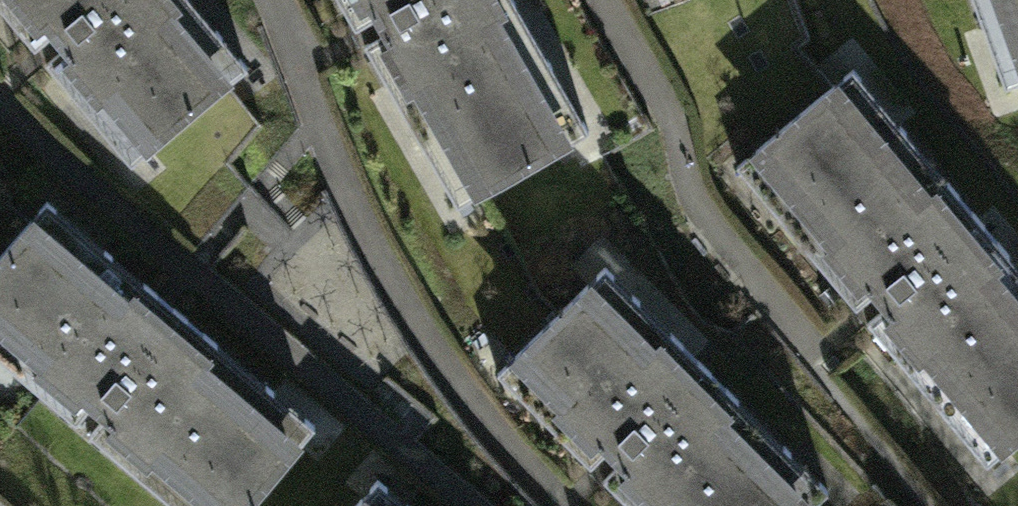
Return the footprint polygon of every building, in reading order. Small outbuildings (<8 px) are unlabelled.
[(145,193),(265,97),(187,0),(0,0),(0,13),(145,193)] [(469,231),(600,156),(510,0),(336,0),(469,231)] [(1016,106),(1017,106),(1017,0),(977,0),(1016,106)] [(748,179),(1007,493),(1017,484),(1017,226),(886,66),(748,179)] [(0,248),(0,380),(162,505),(280,505),(337,433),(39,200),(0,248)] [(501,377),(641,505),(830,505),(847,488),(606,264),(501,377)] [(361,505),(424,505),(385,475),(361,505)]
